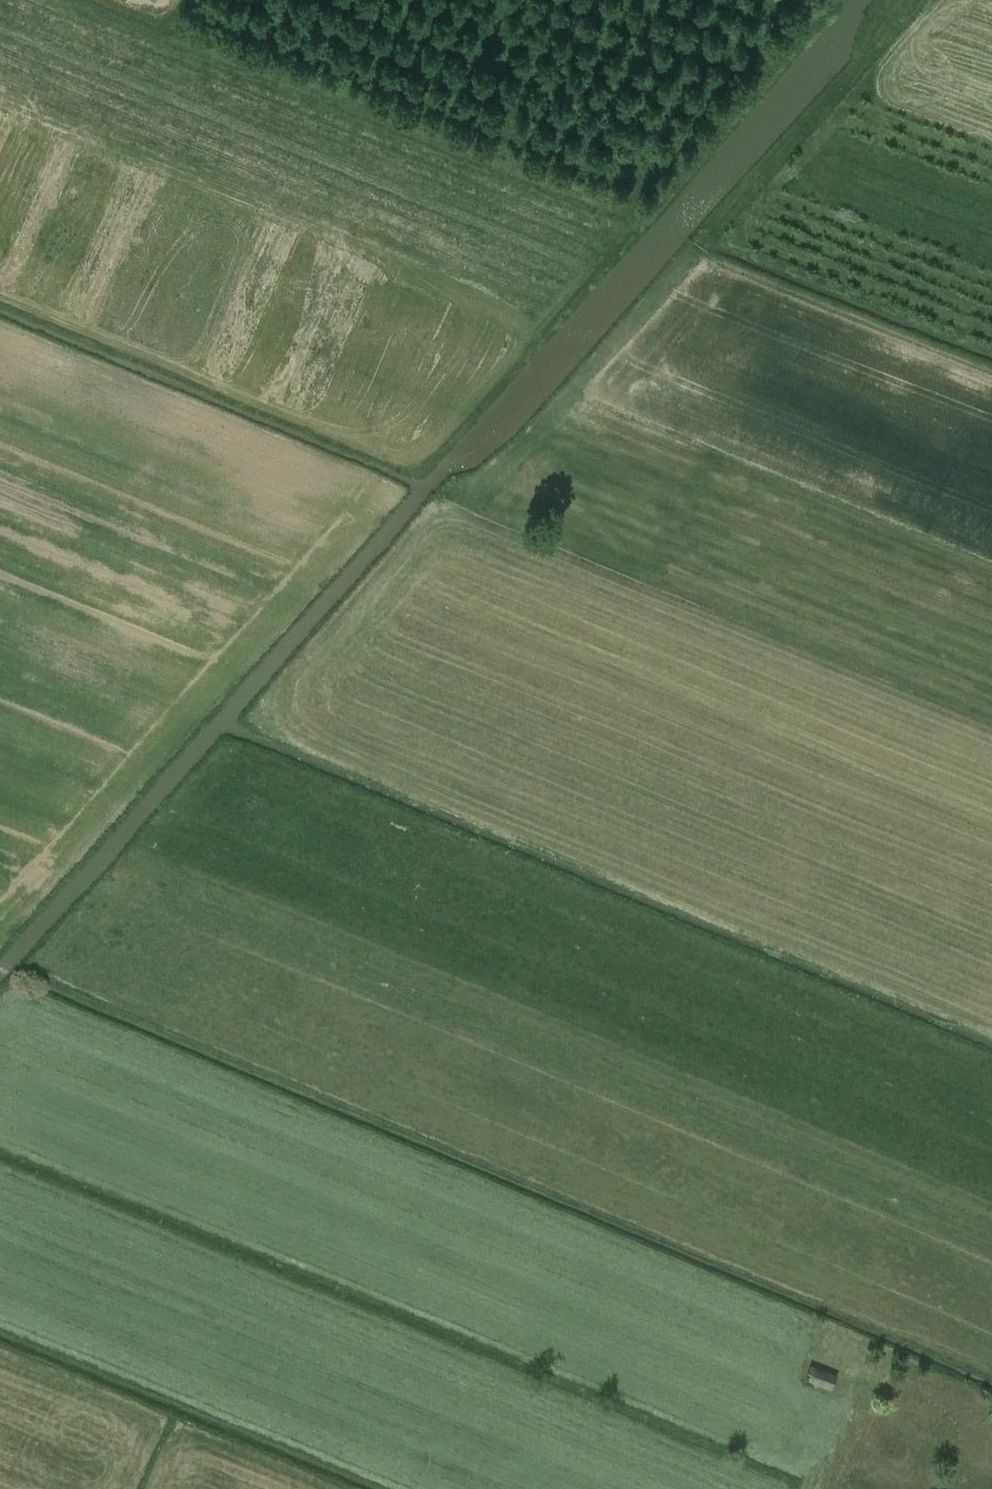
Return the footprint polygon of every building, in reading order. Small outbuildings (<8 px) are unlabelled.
[(831,1390),(837,1375),(810,1365),(805,1379),(831,1390)]
